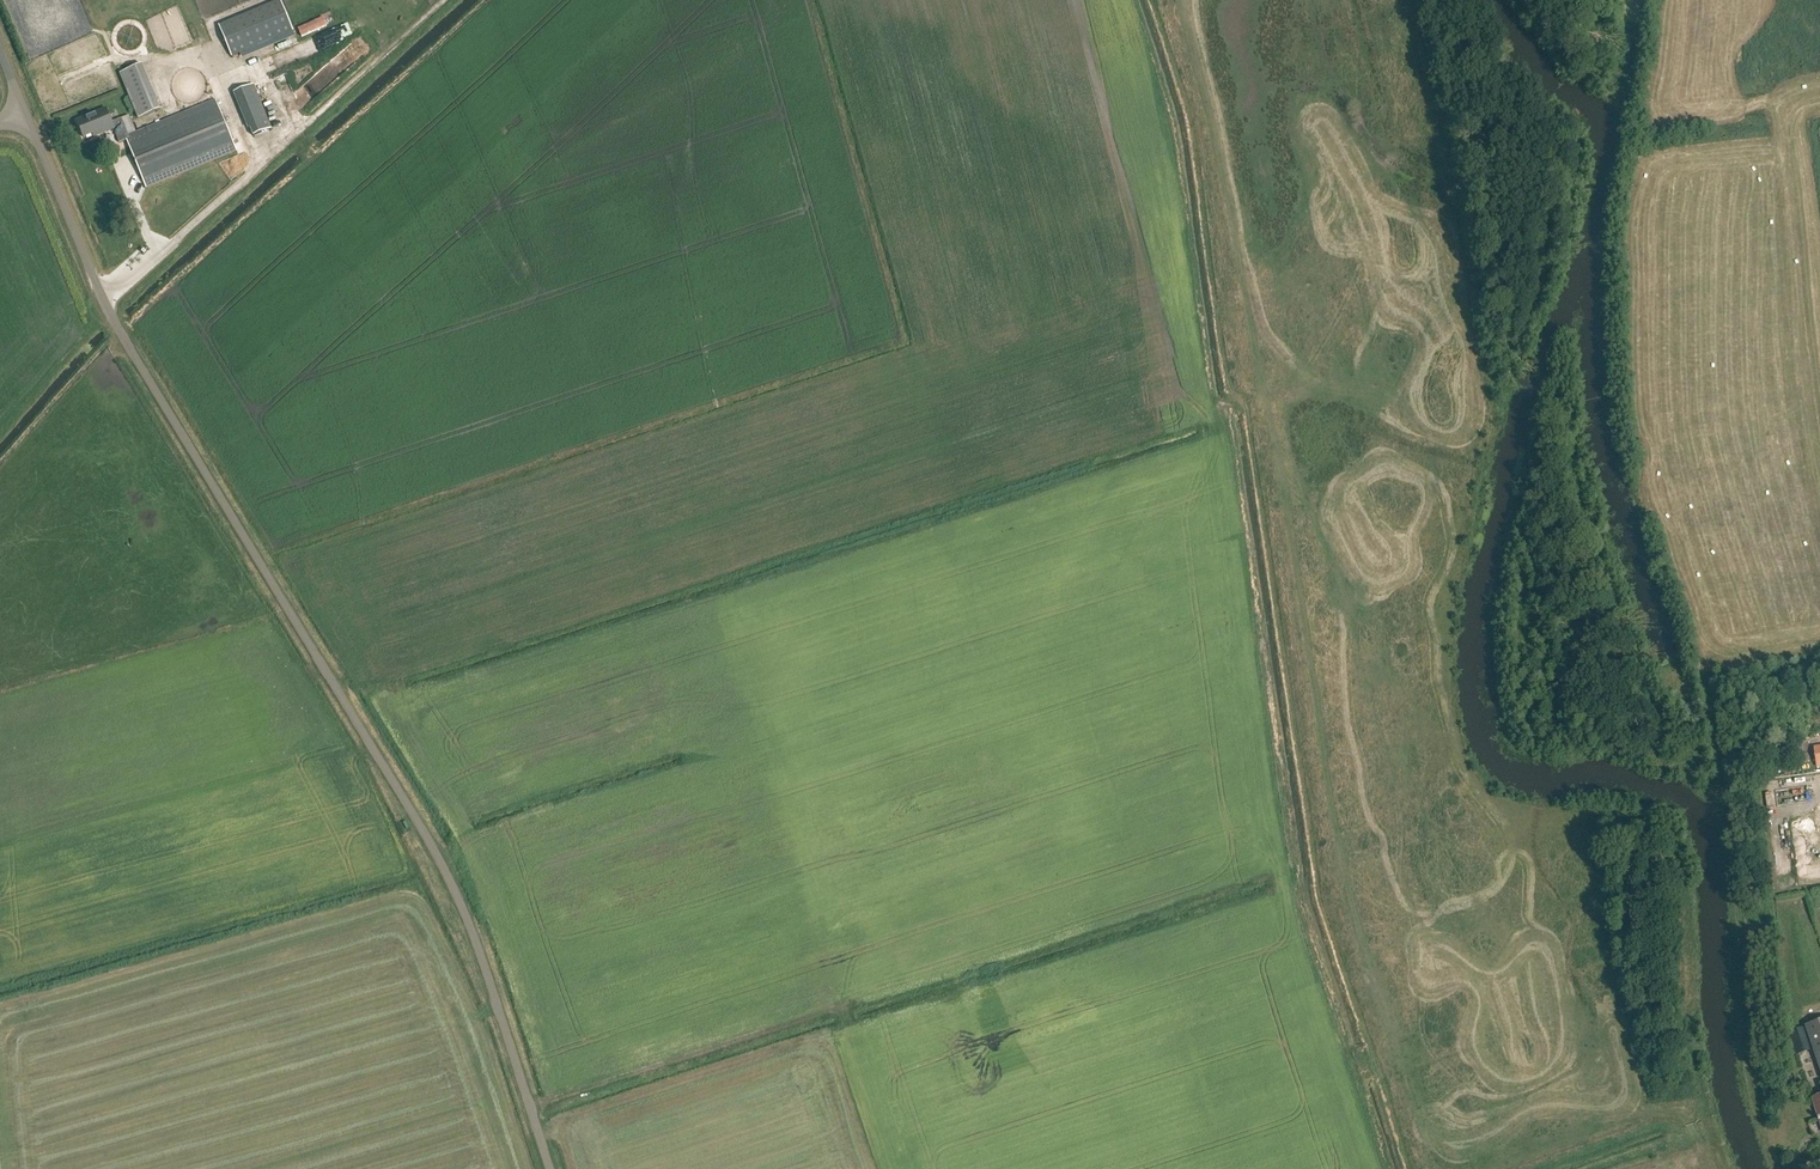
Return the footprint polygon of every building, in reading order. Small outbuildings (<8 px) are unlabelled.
[(231,58),(294,32),(280,0),(278,0),(219,25),(231,58)] [(120,75),(138,120),(160,112),(142,66),(120,75)] [(172,104),(183,99),(175,83),(165,88),(172,104)] [(254,84),(235,92),(253,137),(272,129),(254,84)] [(236,151),(216,101),(129,137),(123,120),(111,125),(106,111),(77,122),(84,139),(101,132),(102,134),(114,130),(120,143),(127,141),(146,188),(236,151)] [(129,116),(122,119),(129,135),(136,132),(129,116)] [(1806,1026),(1819,1068),(1819,1021),(1806,1026)] [(1791,1031),(1794,1042),(1808,1037),(1805,1026),(1791,1031)]
